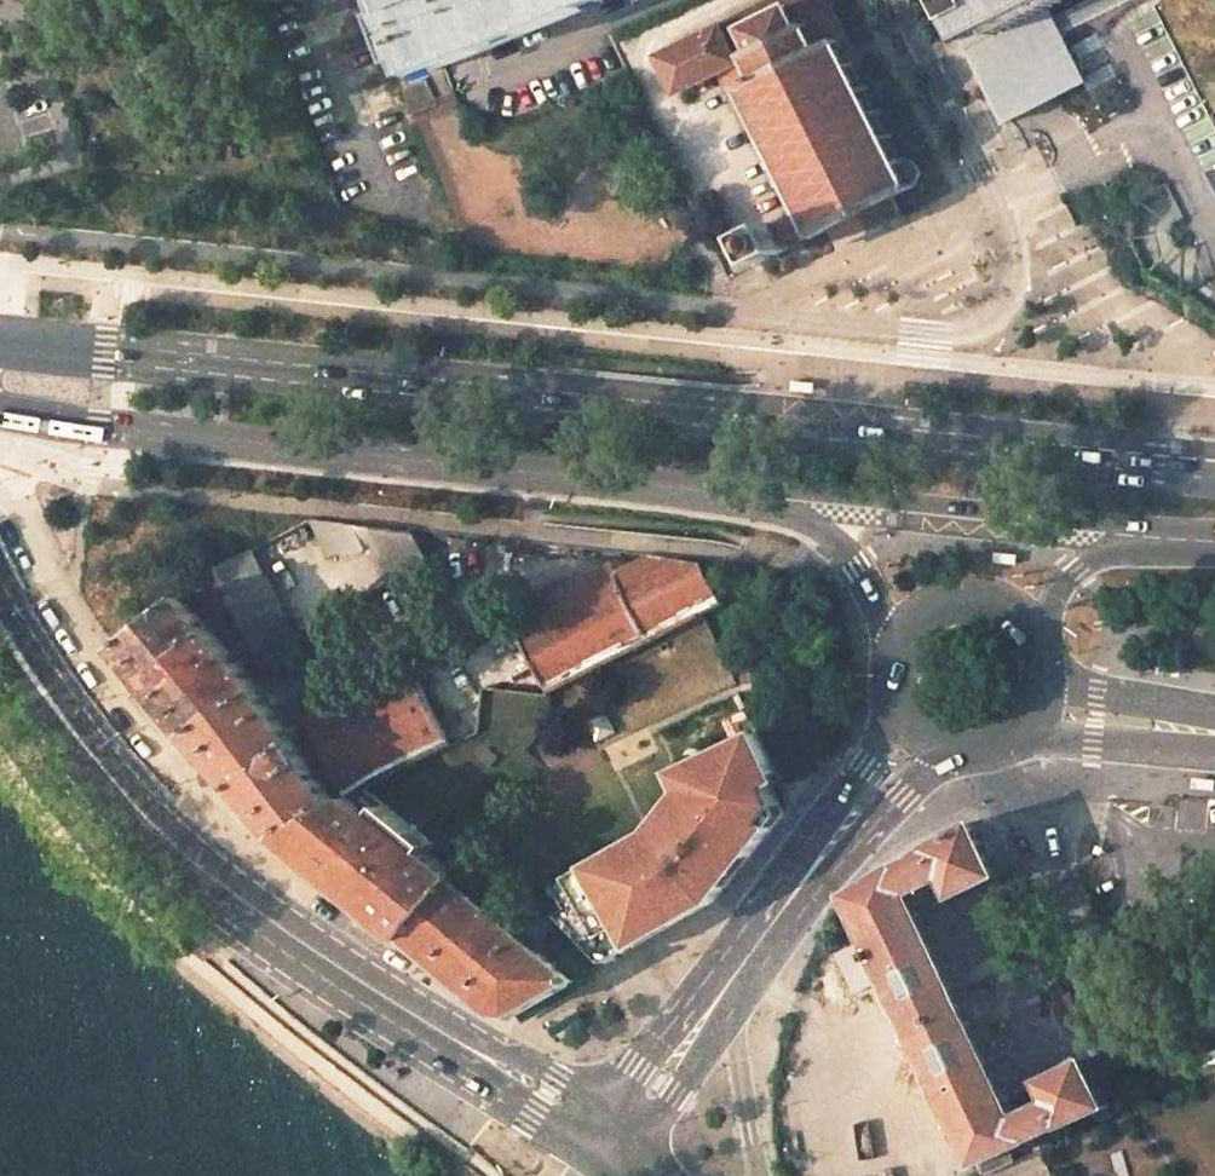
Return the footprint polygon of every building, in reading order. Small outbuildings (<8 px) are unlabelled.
[(425,75),(446,67),(609,0),(610,0),(396,0),(425,75)] [(660,57),(678,93),(722,72),(746,120),(748,120),(759,140),(795,213),(749,236),(762,263),(790,250),(786,243),(806,232),(809,239),(833,228),(842,246),(875,230),(903,216),(894,197),(898,195),(918,186),(916,183),(918,182),(921,173),(915,163),(906,160),(905,160),(904,158),(902,159),(858,65),(860,64),(828,0),(775,0),(660,57)] [(1004,122),(1019,106),(1019,101),(1020,94),(1022,92),(1026,89),(1029,88),(1032,87),(1036,88),(1071,50),(1050,8),(1065,0),(943,0),(1004,122)] [(1019,106),(1036,88),(1032,87),(1029,88),(1026,89),(1022,92),(1020,94),(1019,101),(1019,106)] [(1137,193),(1087,221),(1107,259),(1127,249),(1128,251),(1135,248),(1149,277),(1187,259),(1161,207),(1148,213),(1137,193)] [(338,574),(422,582),(426,533),(314,522),(312,545),(293,543),(289,580),(337,585),(338,574)] [(698,565),(659,554),(516,627),(550,695),(703,614),(720,607),(698,565)] [(216,570),(197,579),(207,604),(222,613),(229,598),(216,570)] [(130,638),(118,648),(189,735),(262,690),(252,679),(181,596),(130,638)] [(265,670),(265,671),(268,676),(275,670),(272,665),(265,670)] [(449,748),(414,679),(314,730),(350,800),(363,793),(449,748)] [(262,690),(189,735),(198,745),(281,836),(317,818),(337,806),(269,701),(262,690)] [(657,830),(565,884),(578,908),(567,914),(610,961),(721,898),(719,896),(785,813),(772,786),(782,780),(760,733),(688,767),(699,791),(685,809),(678,804),(657,830)] [(328,839),(302,853),(406,939),(457,878),(429,855),(433,850),(363,793),(350,800),(337,806),(317,818),(328,839)] [(317,818),(281,836),(292,845),(302,853),(328,839),(317,818)] [(977,821),(850,893),(852,898),(871,938),(906,1010),(979,1165),(1042,1136),(1111,1105),(1089,1060),(1089,1058),(1080,1062),(1031,1086),(944,903),(1002,874),(1002,872),(977,821)] [(457,878),(406,939),(496,1014),(514,1016),(578,980),(582,977),(581,976),(564,946),(555,930),(540,947),(457,878)] [(581,976),(602,963),(581,935),(564,946),(581,976)] [(1072,993),(1052,1003),(1080,1062),(1089,1058),(1089,1060),(1100,1055),(1072,993)]
